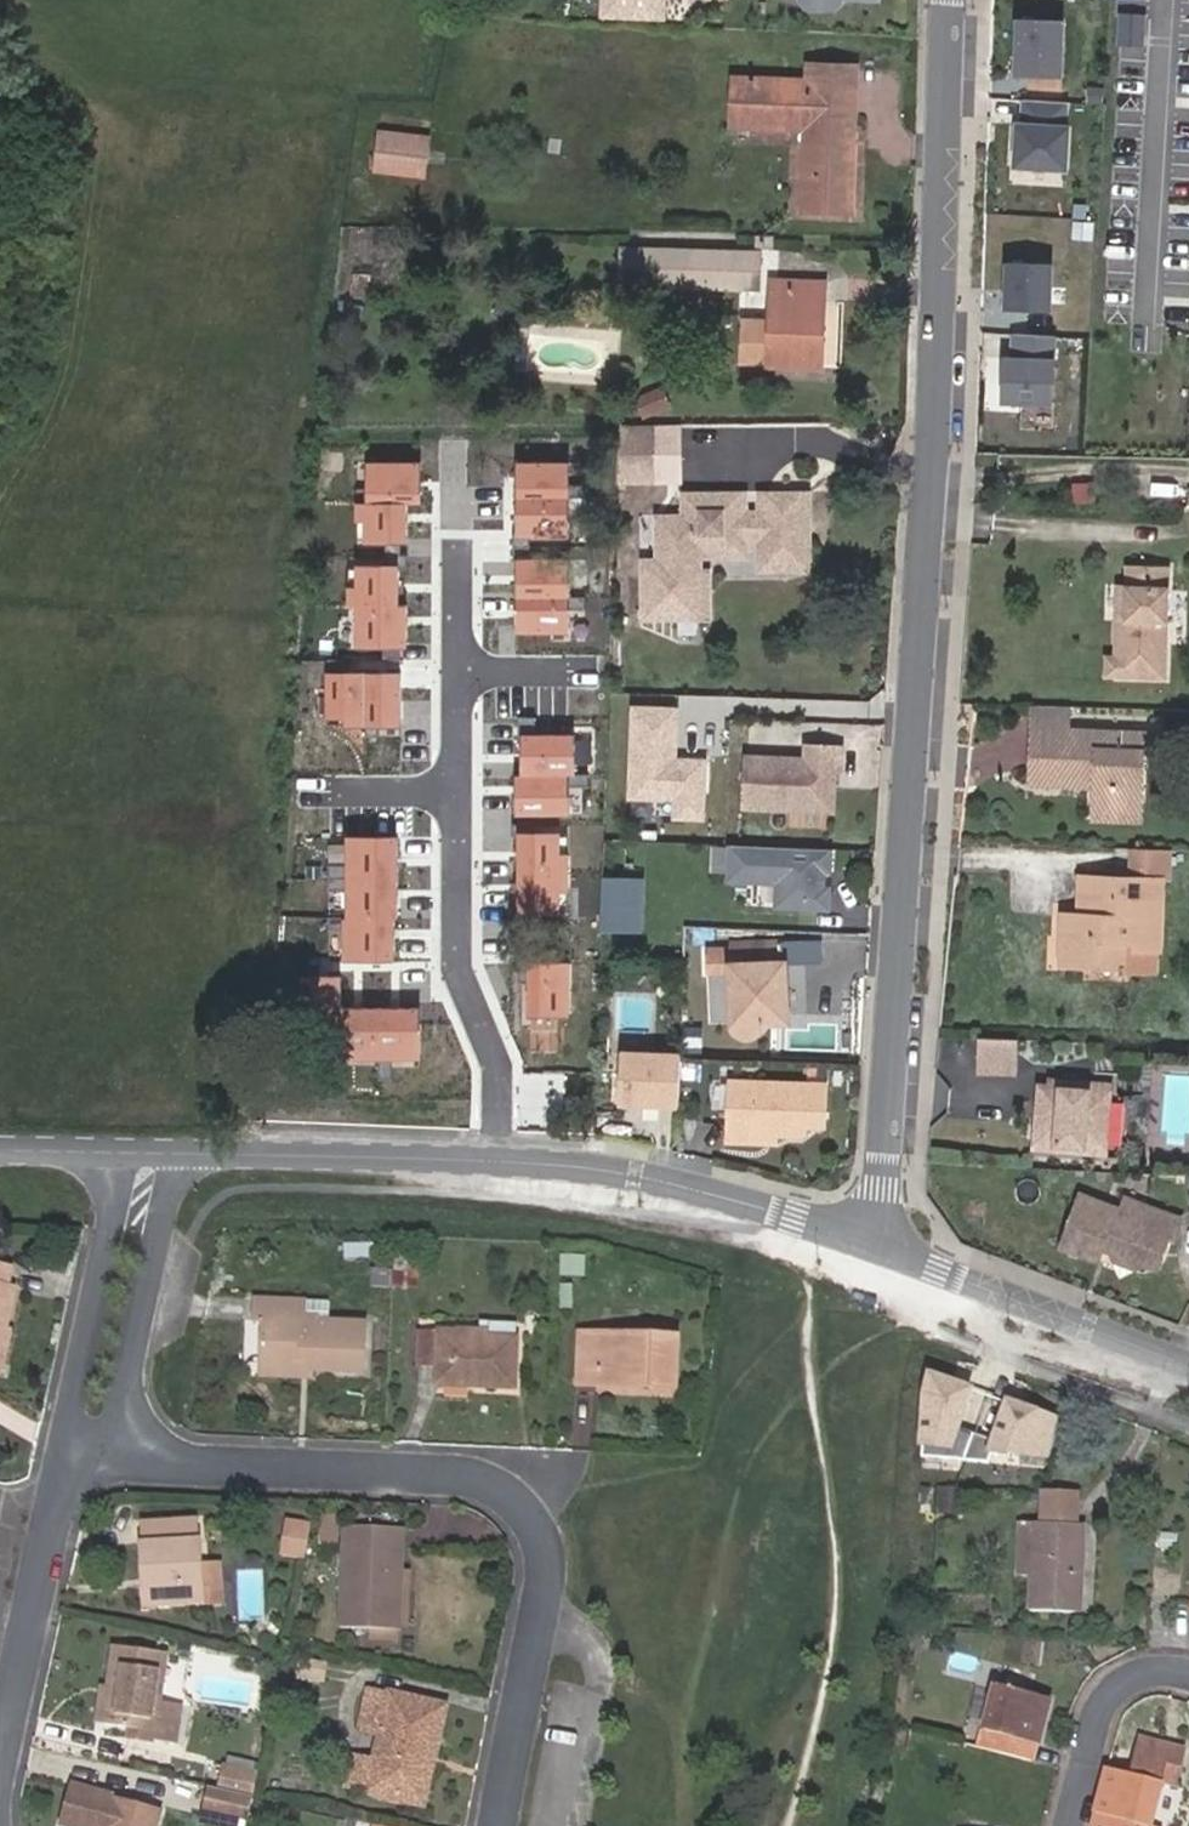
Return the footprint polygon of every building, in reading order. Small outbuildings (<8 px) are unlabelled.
[(601,17),(669,21),(670,0),(602,0),(601,17)] [(800,1),(807,8),(831,9),(838,3),(838,0),(800,0),(800,1)] [(1062,73),(1066,17),(1020,15),(1016,70),(1062,73)] [(851,133),(860,133),(863,63),(837,60),(808,59),(808,76),(734,73),(733,128),(805,131),(802,212),(831,212),(858,215),(860,147),(850,147),(851,133)] [(1067,165),(1069,122),(1065,122),(1067,98),(1025,96),(1023,120),(1018,119),(1016,162),(1067,165)] [(434,135),(380,129),(375,171),(428,178),(434,135)] [(860,147),(860,133),(851,133),(850,147),(860,147)] [(764,290),(766,249),(623,244),(623,264),(621,286),(764,290)] [(1052,306),(1055,260),(1009,258),(1007,303),(1052,306)] [(832,333),(831,280),(772,277),(771,316),(745,316),(743,365),(827,369),(832,333)] [(1052,399),(1056,331),(1014,328),(1013,353),(1004,352),(1002,396),(1052,399)] [(666,387),(637,397),(642,406),(646,419),(674,407),(666,387)] [(650,468),(649,429),(622,429),(622,469),(650,468)] [(679,468),(679,429),(649,429),(650,468),(679,468)] [(419,459),(370,459),(370,497),(419,496),(419,459)] [(569,460),(519,460),(520,498),(569,497),(569,460)] [(644,563),(644,618),(699,618),(699,558),(699,549),(736,549),(736,543),(745,543),(759,543),(768,543),(768,562),(799,562),(799,497),(767,498),(768,515),(759,515),(744,515),(736,515),(736,498),(686,498),(686,521),(658,521),(658,563),(644,563)] [(768,562),(768,543),(759,543),(759,570),(808,570),(807,498),(799,497),(799,562),(768,562)] [(744,515),(744,498),(736,498),(736,515),(744,515)] [(768,515),(767,498),(759,498),(759,515),(768,515)] [(566,501),(517,501),(517,539),(566,539),(566,501)] [(407,502),(357,502),(358,540),(407,539),(407,502)] [(745,558),(745,543),(736,543),(736,549),(699,549),(699,558),(745,558)] [(567,558),(518,558),(518,595),(567,595),(567,558)] [(1116,618),(1115,649),(1114,674),(1169,675),(1173,564),(1128,563),(1128,583),(1126,618),(1116,618)] [(359,565),(359,605),(397,605),(397,565),(359,565)] [(1118,583),(1116,618),(1126,618),(1128,583),(1118,583)] [(568,597),(518,597),(519,634),(568,634),(568,597)] [(409,606),(359,606),(359,644),(409,643),(409,606)] [(1114,674),(1115,649),(1105,648),(1104,673),(1114,674)] [(365,671),(327,671),(326,722),(364,723),(365,671)] [(405,673),(367,673),(367,724),(405,725),(405,673)] [(1036,705),(1034,751),(1033,785),(1065,786),(1065,775),(1098,777),(1097,787),(1096,819),(1142,821),(1144,782),(1135,781),(1136,754),(1125,754),(1126,734),(1065,732),(1066,707),(1036,705)] [(676,706),(630,706),(629,802),(672,802),(671,821),(707,821),(707,757),(676,757),(676,706)] [(1146,755),(1160,755),(1161,735),(1126,734),(1125,754),(1136,754),(1146,755)] [(574,735),(525,735),(525,772),(574,772),(574,735)] [(805,755),(746,753),(747,781),(745,809),(838,814),(841,745),(806,743),(805,755)] [(1146,755),(1136,754),(1135,781),(1144,782),(1146,755)] [(568,774),(519,775),(519,812),(569,812),(568,774)] [(1065,775),(1065,786),(1097,787),(1098,777),(1065,775)] [(397,834),(348,833),(347,868),(396,869),(397,834)] [(570,834),(519,833),(517,892),(569,893),(570,834)] [(835,914),(838,852),(734,847),(732,885),(780,888),(779,912),(835,914)] [(1132,849),(1131,876),(1164,878),(1167,878),(1169,850),(1132,849)] [(396,872),(346,871),(346,905),(395,906),(396,872)] [(1093,915),(1080,915),(1064,914),(1063,964),(1127,966),(1128,941),(1138,940),(1137,950),(1161,952),(1164,878),(1131,876),(1081,874),(1080,904),(1094,905),(1093,915)] [(604,880),(603,931),(638,932),(640,881),(604,880)] [(1080,904),(1080,915),(1093,915),(1094,905),(1080,904)] [(392,921),(343,920),(342,955),(391,956),(392,921)] [(799,1026),(795,959),(781,959),(779,938),(734,940),(734,1023),(732,1027),(734,1031),(738,1034),(742,1036),(745,1037),(747,1037),(752,1036),(757,1033),(760,1030),(764,1027),(765,1026),(799,1026)] [(571,963),(532,963),(532,1013),(571,1013),(571,963)] [(420,1008),(339,1007),(338,1058),(419,1059),(420,1008)] [(1017,1077),(1018,1040),(977,1038),(976,1075),(1017,1077)] [(687,1052),(627,1049),(627,1078),(624,1105),(684,1108),(687,1080),(687,1052)] [(1047,1082),(1036,1081),(1030,1152),(1108,1157),(1113,1081),(1047,1076),(1047,1082)] [(814,1125),(815,1085),(730,1082),(728,1143),(750,1143),(750,1134),(779,1135),(809,1136),(813,1132),(814,1125)] [(815,1085),(814,1125),(832,1125),(834,1085),(815,1085)] [(779,1144),(779,1135),(750,1134),(750,1143),(779,1144)] [(1131,1210),(1120,1206),(1102,1200),(1078,1191),(1066,1223),(1056,1250),(1096,1263),(1101,1249),(1112,1253),(1113,1260),(1134,1269),(1141,1268),(1148,1271),(1157,1271),(1160,1262),(1169,1238),(1174,1240),(1182,1218),(1145,1203),(1141,1214),(1131,1210)] [(1124,1195),(1120,1206),(1131,1210),(1141,1214),(1145,1203),(1124,1195)] [(374,1241),(342,1242),(343,1258),(374,1257),(374,1241)] [(578,1251),(556,1251),(555,1273),(578,1273),(578,1251)] [(1134,1269),(1113,1260),(1116,1269),(1119,1278),(1126,1274),(1134,1269)] [(386,1280),(386,1265),(369,1265),(369,1280),(386,1280)] [(392,1285),(417,1287),(418,1269),(393,1267),(392,1285)] [(568,1304),(568,1281),(555,1281),(555,1304),(568,1304)] [(256,1319),(255,1362),(304,1364),(304,1370),(362,1371),(364,1320),(325,1319),(298,1318),(299,1299),(247,1299),(246,1319),(256,1319)] [(325,1300),(299,1299),(298,1318),(325,1319),(325,1300)] [(508,1339),(509,1321),(475,1320),(475,1331),(475,1337),(508,1339)] [(436,1332),(416,1331),(415,1369),(431,1370),(431,1383),(506,1387),(508,1339),(475,1337),(475,1331),(435,1329),(436,1332)] [(675,1337),(581,1334),(580,1383),(673,1387),(675,1337)] [(304,1364),(255,1362),(255,1369),(304,1370),(304,1364)] [(969,1512),(970,1488),(946,1487),(945,1511),(969,1512)] [(1040,1525),(1073,1527),(1075,1498),(1042,1496),(1040,1525)] [(156,1579),(158,1607),(203,1604),(200,1568),(197,1522),(139,1527),(143,1579),(156,1579)] [(1007,1574),(1030,1576),(1034,1525),(1010,1523),(1007,1574)] [(1083,1528),(1073,1527),(1040,1525),(1034,1525),(1030,1576),(1029,1605),(1078,1608),(1083,1528)] [(283,1559),(304,1563),(311,1530),(291,1526),(283,1559)] [(395,1571),(405,1571),(407,1531),(349,1528),(343,1627),(371,1629),(391,1631),(395,1571)] [(200,1568),(203,1604),(220,1603),(218,1567),(200,1568)] [(401,1631),(405,1571),(395,1571),(391,1631),(401,1631)] [(145,1608),(158,1607),(156,1579),(143,1579),(145,1608)] [(400,1644),(401,1631),(391,1631),(371,1629),(371,1642),(400,1644)] [(191,1658),(194,1644),(176,1640),(173,1655),(191,1658)] [(110,1645),(107,1680),(103,1725),(132,1728),(156,1730),(156,1739),(176,1741),(179,1700),(159,1698),(163,1650),(110,1645)] [(103,1725),(107,1680),(96,1680),(92,1723),(103,1725)] [(992,1686),(977,1746),(1019,1758),(1035,1762),(1040,1741),(1051,1701),(992,1686)] [(402,1786),(426,1791),(444,1708),(372,1693),(364,1730),(381,1735),(375,1763),(370,1791),(400,1797),(402,1786)] [(131,1737),(156,1739),(156,1730),(132,1728),(131,1737)] [(1093,1825),(1133,1825),(1134,1824),(1149,1825),(1151,1825),(1163,1785),(1167,1765),(1182,1769),(1187,1751),(1141,1739),(1131,1777),(1108,1771),(1093,1825)] [(370,1791),(375,1763),(355,1759),(349,1786),(370,1791)] [(253,1797),(257,1778),(222,1770),(217,1789),(253,1797)] [(114,1796),(73,1785),(62,1825),(68,1825),(105,1825),(114,1796)] [(424,1802),(426,1791),(402,1786),(400,1797),(424,1802)] [(248,1820),(253,1797),(217,1789),(210,1787),(205,1811),(248,1820)] [(164,1810),(114,1796),(105,1825),(159,1825),(164,1810)]
